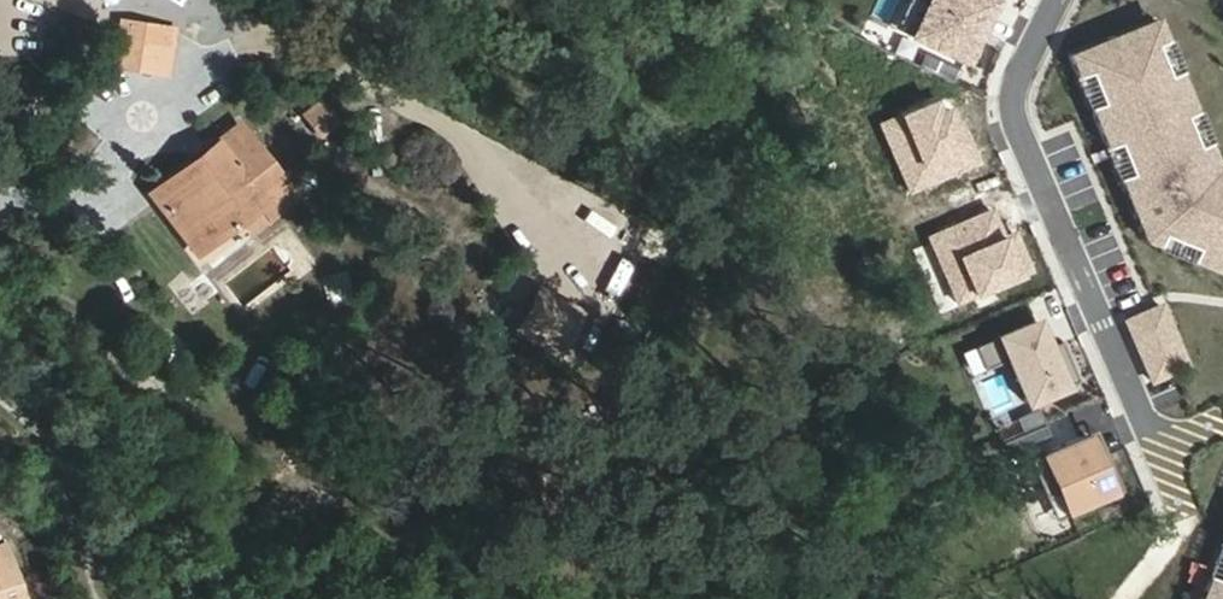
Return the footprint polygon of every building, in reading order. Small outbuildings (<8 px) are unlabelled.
[(911,35),(926,5),(915,0),(908,0),(894,27),(911,35)] [(926,5),(911,35),(974,66),(990,35),(979,29),(994,1),(993,0),(915,0),(926,5)] [(176,30),(121,19),(114,66),(167,75),(176,30)] [(1220,167),(1209,144),(1199,149),(1184,114),(1195,110),(1179,74),(1169,78),(1156,43),(1165,40),(1156,19),(1069,55),(1077,76),(1087,72),(1101,106),(1091,110),(1106,146),(1116,142),(1130,177),(1120,181),(1144,240),(1155,245),(1159,235),(1197,250),(1193,261),(1222,274),(1222,168),(1220,167)] [(1170,38),(1165,40),(1156,43),(1169,78),(1179,74),(1183,72),(1170,38)] [(959,71),(926,55),(920,69),(952,84),(959,71)] [(1087,112),(1091,110),(1101,106),(1087,72),(1077,76),(1073,77),(1087,112)] [(301,113),(321,140),(345,123),(325,95),(301,113)] [(908,192),(972,166),(957,128),(949,107),(937,112),(933,100),(879,122),(908,192)] [(1198,108),(1195,110),(1184,114),(1199,149),(1209,144),(1213,143),(1198,108)] [(957,128),(972,166),(979,163),(964,125),(957,128)] [(258,205),(269,219),(294,201),(238,127),(203,153),(211,163),(158,202),(195,251),(240,218),(258,205)] [(1116,182),(1120,181),(1130,177),(1116,142),(1106,146),(1102,148),(1116,182)] [(150,192),(158,202),(211,163),(203,153),(150,192)] [(251,232),(269,219),(258,205),(240,218),(251,232)] [(1014,232),(1002,237),(991,210),(927,236),(954,303),(1030,271),(1014,232)] [(1191,264),(1193,261),(1197,250),(1159,235),(1155,245),(1154,249),(1191,264)] [(574,362),(622,277),(601,265),(579,303),(542,282),(515,329),(574,362)] [(1127,321),(1153,382),(1176,372),(1150,310),(1127,321)] [(1060,341),(1046,347),(1035,322),(974,348),(987,377),(1012,366),(1028,403),(1078,382),(1060,341)] [(1015,432),(1042,420),(1037,409),(1010,420),(1015,432)] [(1094,432),(1085,436),(1096,461),(1105,457),(1094,432)] [(1085,436),(1027,461),(1043,500),(1055,494),(1065,517),(1120,493),(1105,457),(1096,461),(1085,436)] [(1055,494),(1043,500),(1053,522),(1065,517),(1055,494)] [(1206,580),(1214,584),(1222,564),(1222,543),(1221,542),(1217,541),(1201,577),(1206,580)] [(1214,584),(1206,580),(1198,598),(1222,598),(1222,564),(1214,584)]
